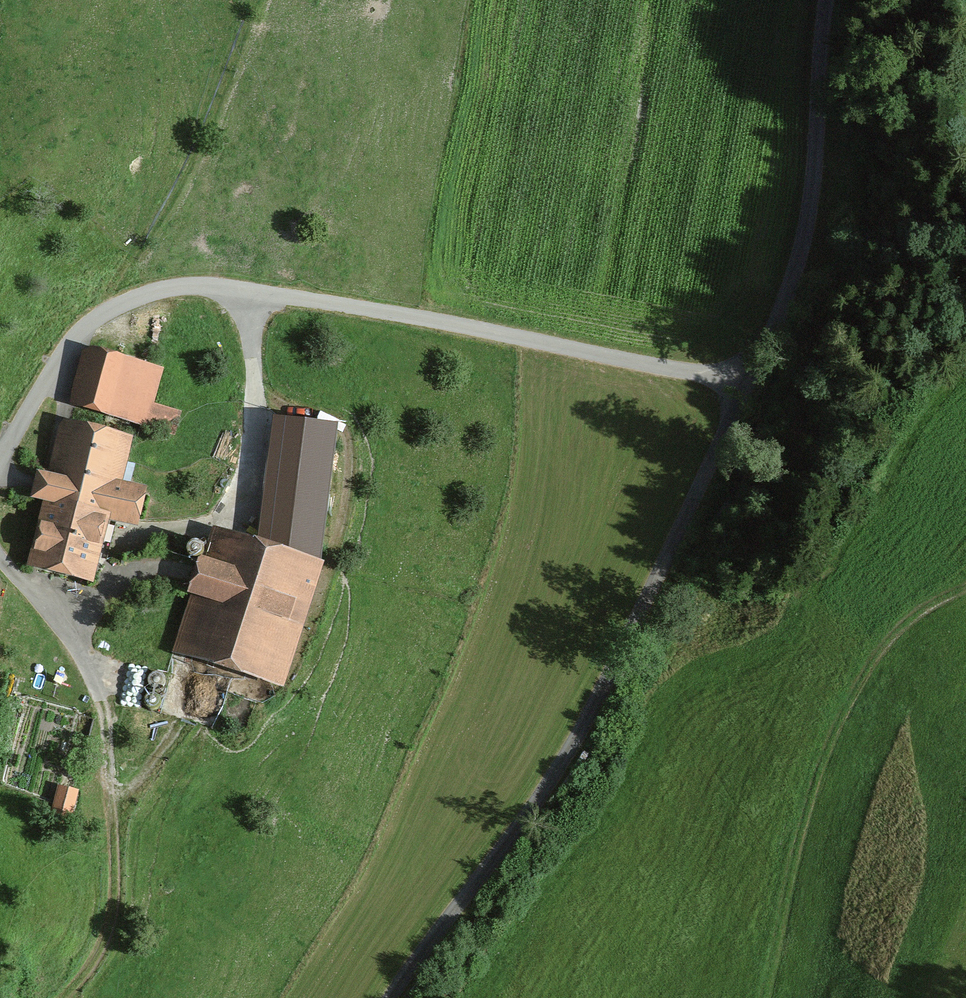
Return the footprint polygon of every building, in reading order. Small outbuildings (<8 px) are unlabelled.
[(163,374),(90,355),(76,411),(175,436),(180,416),(154,410),(163,374)] [(129,443),(59,425),(21,571),(90,589),(107,524),(132,530),(141,496),(117,490),(129,443)] [(162,664),(274,701),(317,570),(330,434),(273,427),(257,550),(205,533),(162,664)] [(75,801),(58,795),(52,814),(68,820),(75,801)]
